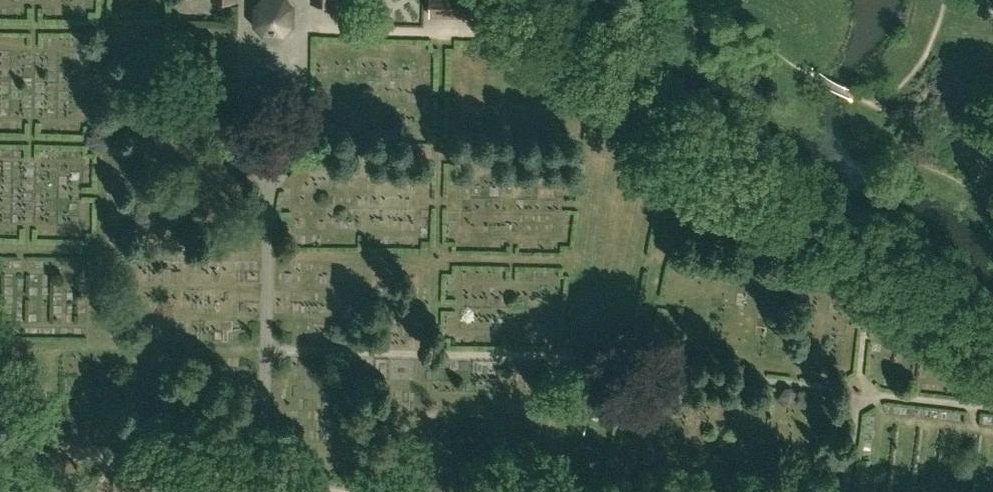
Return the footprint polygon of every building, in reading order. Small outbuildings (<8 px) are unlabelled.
[(259,7),(259,23),(266,30),(282,30),(289,23),(289,7),(282,0),(266,0),(259,7)] [(430,15),(472,16),(472,0),(430,0),(430,15)]
